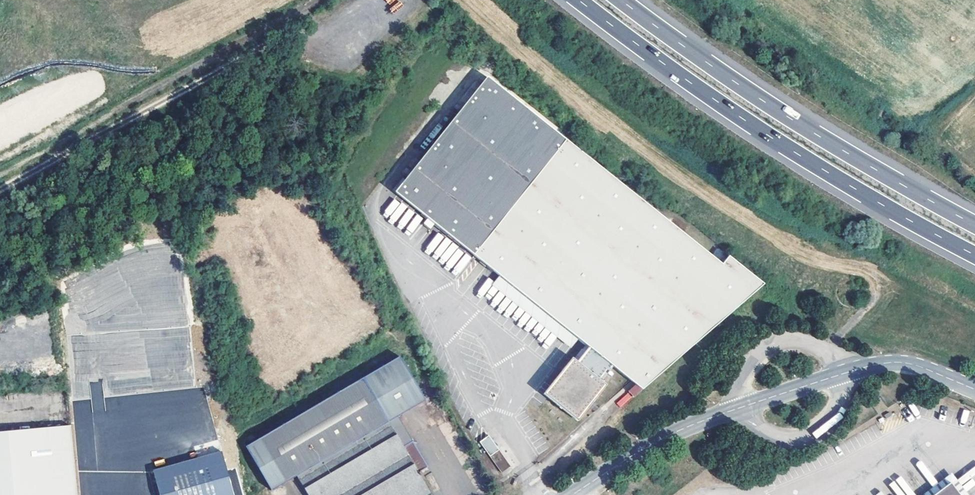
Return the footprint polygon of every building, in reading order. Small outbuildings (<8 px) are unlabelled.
[(487,76),(396,192),(472,253),(579,337),(590,346),(552,392),(576,410),(613,364),(643,389),(764,283),(728,255),(722,262),(684,232),(672,222),(580,149),(571,142),(487,76)] [(576,136),(571,142),(580,149),(585,144),(576,136)] [(672,222),(684,232),(690,225),(679,215),(672,222)] [(579,337),(472,253),(465,262),(571,347),(579,337)] [(193,384),(188,325),(181,326),(182,335),(178,335),(179,351),(167,352),(170,387),(193,384)] [(245,448),(271,492),(296,477),(306,494),(427,494),(430,493),(418,473),(428,468),(399,417),(434,396),(408,352),(245,448)] [(634,396),(641,390),(636,384),(629,389),(634,396)] [(621,407),(633,396),(628,391),(616,402),(621,407)] [(70,426),(0,432),(0,494),(77,494),(70,426)] [(511,466),(489,435),(480,440),(501,472),(511,466)] [(222,452),(153,471),(160,494),(234,494),(222,452)] [(921,494),(934,494),(950,483),(959,494),(969,494),(951,472),(921,494)] [(950,483),(934,494),(959,494),(950,483)]
